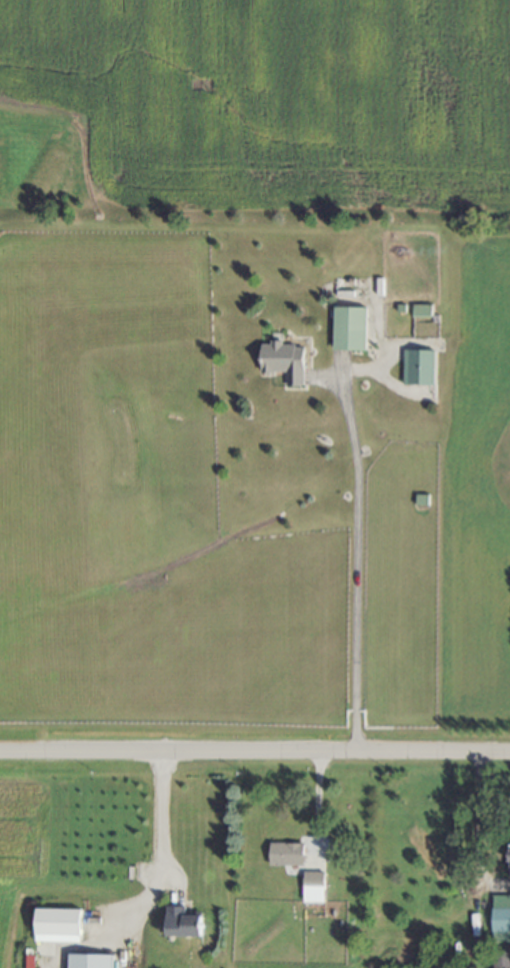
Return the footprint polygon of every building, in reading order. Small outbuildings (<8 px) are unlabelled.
[(413,317),(431,317),(431,304),(413,305),(413,317)] [(366,308),(334,307),(333,350),(365,351),(366,308)] [(304,346),(283,346),(283,341),(270,340),(270,345),(262,345),(262,373),(287,373),(287,386),(304,387),(304,346)] [(404,385),(435,385),(436,351),(404,350),(404,385)] [(270,866),(304,866),(304,843),(270,843),(270,866)] [(303,902),(323,903),(324,872),(304,872),(303,902)] [(493,895),(492,942),(509,943),(509,896),(493,895)] [(202,937),(202,913),(185,912),(185,907),(168,907),(167,936),(202,937)] [(81,910),(37,909),(37,942),(81,943),(81,910)] [(493,953),(493,967),(509,967),(509,953),(493,953)] [(113,955),(70,954),(70,967),(112,967),(113,955)]
